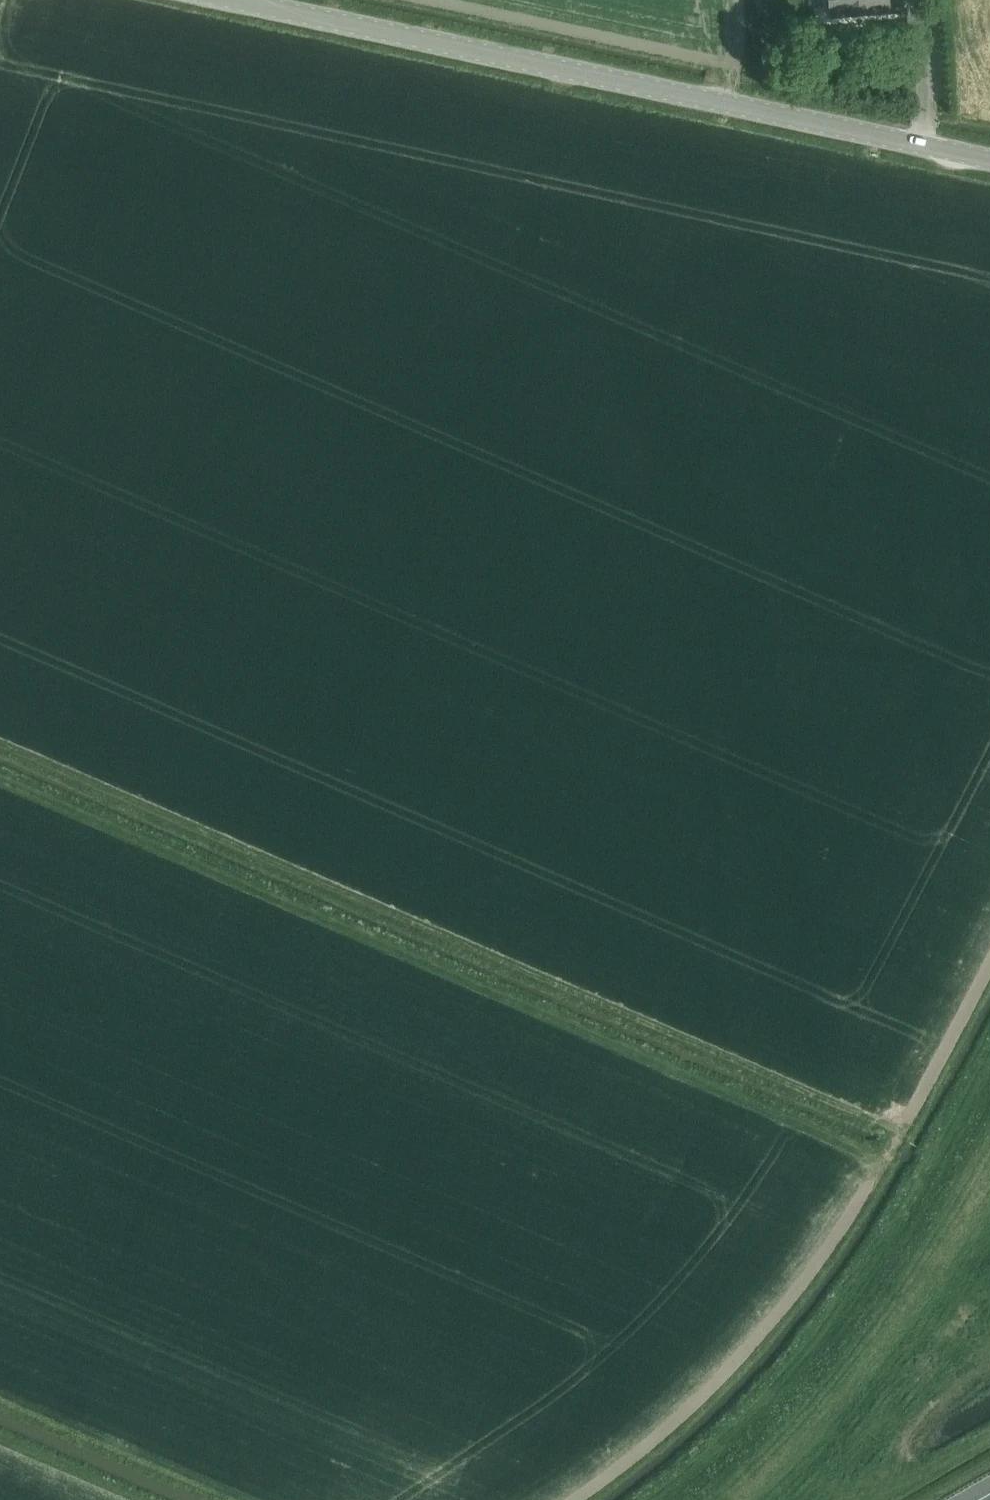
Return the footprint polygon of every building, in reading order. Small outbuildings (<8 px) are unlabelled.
[(890,13),(889,0),(830,0),(832,18),(890,13)]
